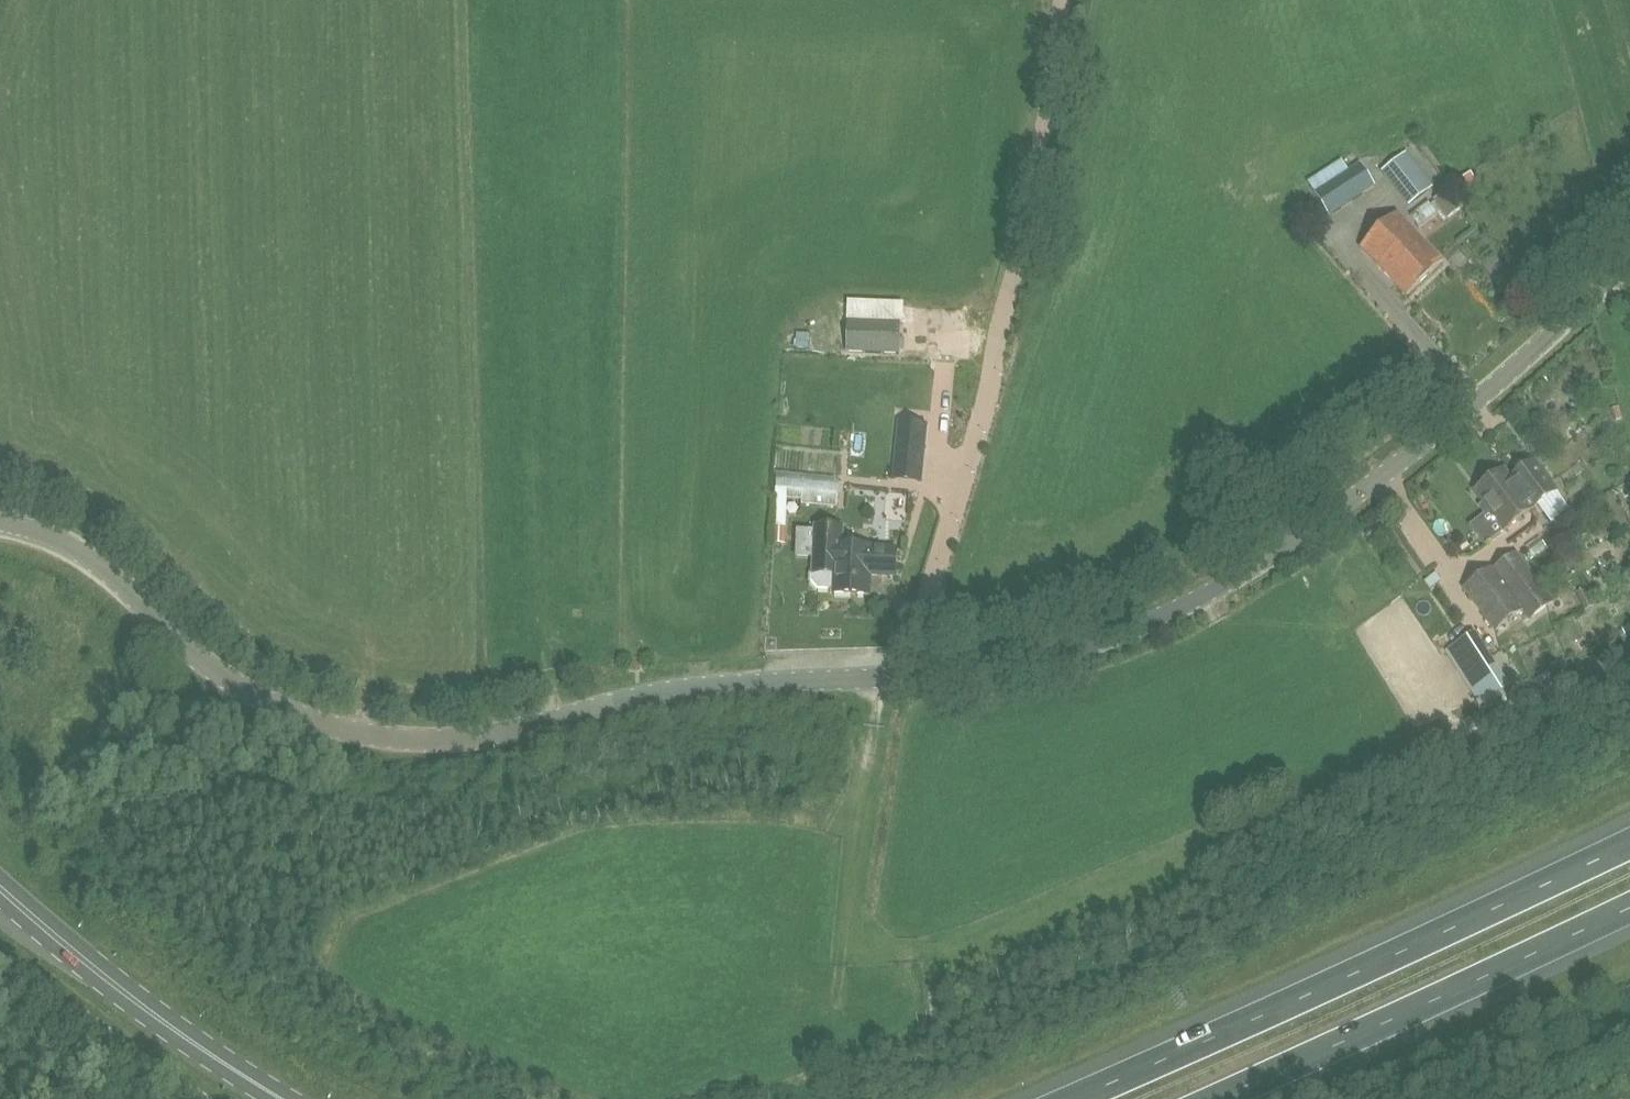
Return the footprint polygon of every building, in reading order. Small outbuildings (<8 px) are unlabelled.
[(1328,215),(1374,185),(1359,163),(1349,169),(1343,159),(1308,180),(1314,190),(1328,215)] [(1407,161),(1385,178),(1407,209),(1429,191),(1407,161)] [(1472,174),(1458,183),(1463,193),(1478,184),(1472,174)] [(1450,220),(1462,211),(1448,192),(1436,201),(1433,203),(1431,201),(1410,217),(1420,227),(1439,213),(1445,221),(1449,218),(1450,220)] [(1443,261),(1398,214),(1361,249),(1406,296),(1443,261)] [(849,321),(847,352),(900,354),(901,323),(849,321)] [(901,423),(894,480),(920,483),(926,425),(901,423)] [(1504,530),(1557,492),(1535,462),(1511,479),(1505,470),(1475,491),(1504,530)] [(799,528),(798,556),(815,557),(815,572),(813,572),(813,583),(820,590),(836,590),(836,594),(870,595),(870,574),(893,574),(894,549),(841,547),(841,526),(816,526),(816,529),(799,528)] [(787,527),(775,527),(774,545),(787,546),(787,527)] [(1518,553),(1494,570),(1492,568),(1464,589),(1495,631),(1522,612),(1529,620),(1554,602),(1518,553)] [(1573,595),(1578,603),(1589,597),(1585,589),(1573,595)] [(1487,668),(1504,660),(1496,643),(1479,651),(1487,668)] [(1491,667),(1472,681),(1481,694),(1500,680),(1491,667)]
